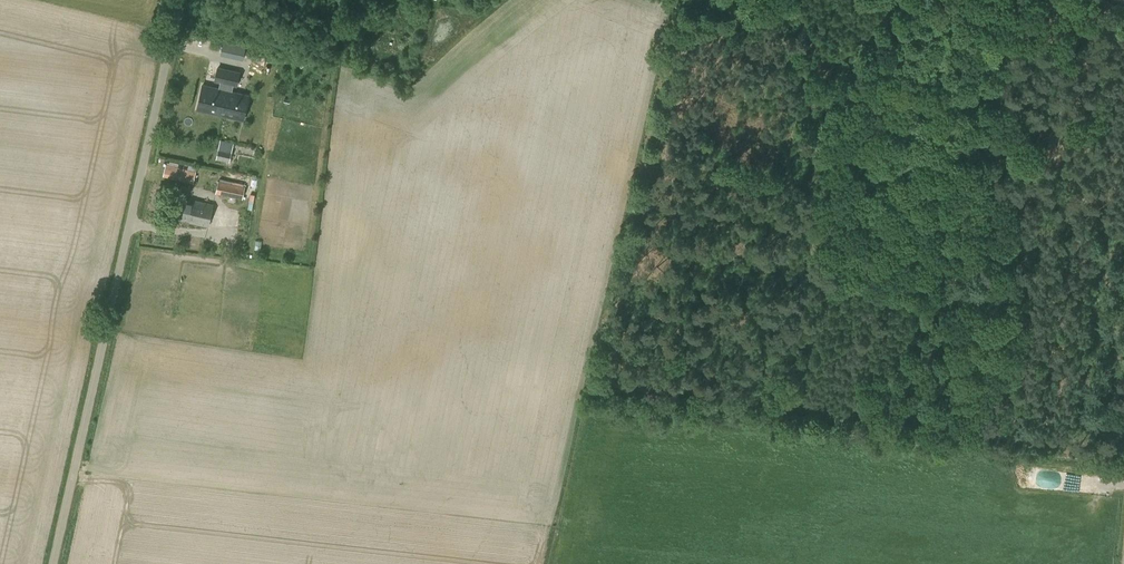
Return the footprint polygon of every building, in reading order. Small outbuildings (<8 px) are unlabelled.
[(224,39),(221,52),(227,54),(230,41),(224,39)] [(240,43),(237,56),(243,58),(246,44),(240,43)] [(196,110),(218,115),(229,69),(217,66),(214,81),(220,83),(219,87),(205,84),(202,83),(196,110)] [(241,71),(229,69),(218,115),(244,121),(250,94),(244,93),(232,91),(233,85),(237,87),(241,71)] [(216,159),(230,162),(234,143),(220,140),(216,159)] [(163,177),(194,183),(196,171),(166,164),(163,177)] [(218,180),(215,193),(216,193),(243,199),(245,186),(218,180)] [(189,219),(190,221),(208,226),(213,204),(194,200),(194,202),(181,199),(177,216),(189,219)]
